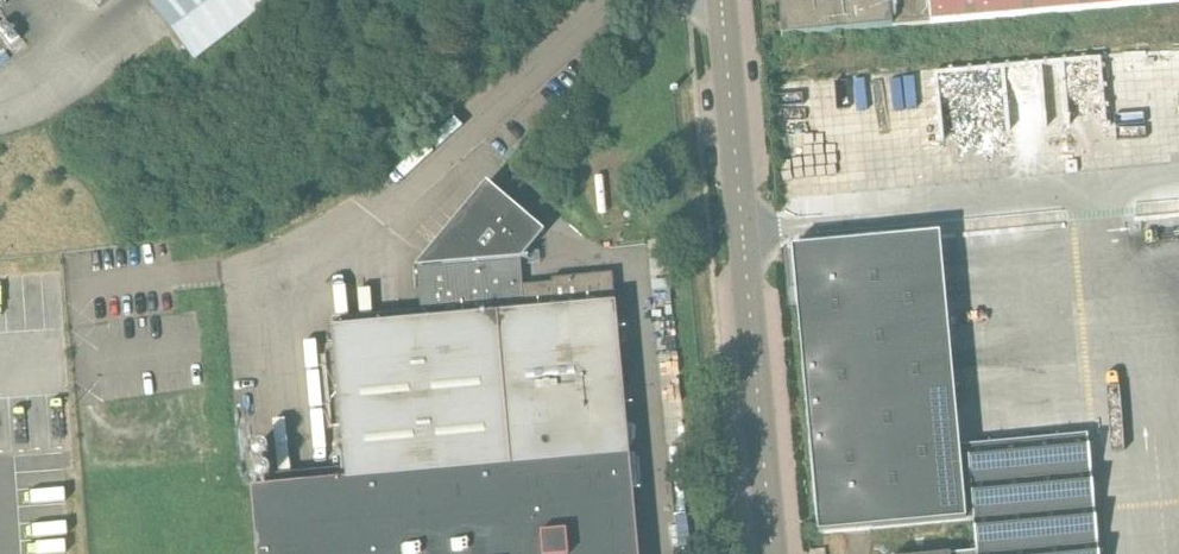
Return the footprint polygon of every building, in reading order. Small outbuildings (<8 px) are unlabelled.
[(98,9),(110,0),(91,0),(98,9)] [(151,6),(175,36),(195,62),(275,0),(158,0),(151,6)] [(783,39),(1178,2),(1178,0),(779,0),(783,39)] [(519,261),(542,236),(543,237),(545,236),(485,182),(483,184),(488,187),(424,267),(417,268),(422,320),(331,329),(345,481),(251,490),(257,553),(639,553),(616,304),(613,275),(550,281),(551,285),(522,288),(519,261)] [(958,448),(936,234),(791,248),(818,535),(973,521),(976,552),(953,553),(1097,553),(1086,437),(958,448)]
